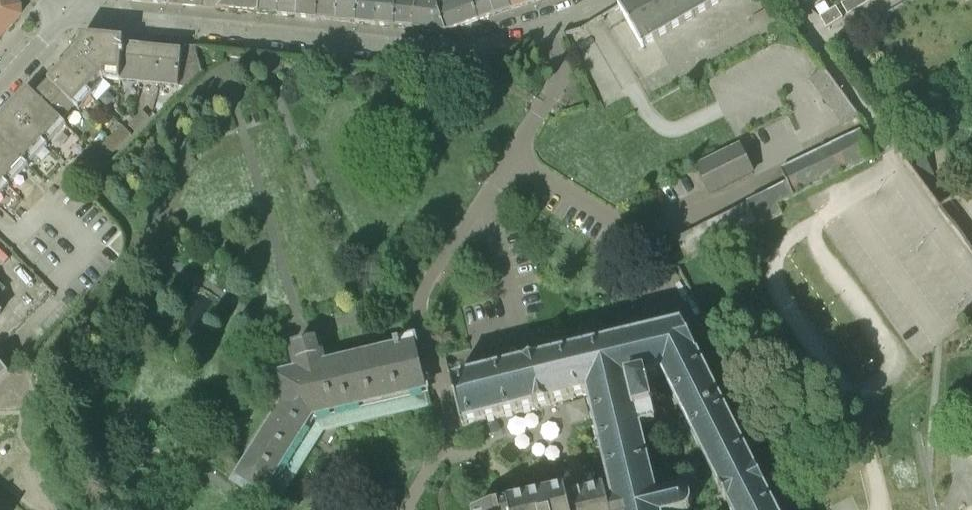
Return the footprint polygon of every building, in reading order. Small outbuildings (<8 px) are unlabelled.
[(4,33),(19,18),(18,8),(10,0),(0,0),(0,29),(4,33)] [(129,0),(219,9),(228,0),(129,0)] [(258,13),(260,0),(228,0),(219,9),(258,13)] [(277,15),(279,0),(260,0),(258,13),(277,15)] [(297,17),(299,0),(279,0),(277,15),(297,17)] [(319,0),(299,0),(297,17),(317,19),(319,0)] [(336,21),(338,0),(319,0),(317,19),(336,21)] [(356,23),(358,0),(338,0),(336,21),(356,23)] [(375,25),(377,0),(358,0),(356,23),(375,25)] [(397,0),(377,0),(375,25),(394,27),(397,0)] [(414,28),(417,0),(397,0),(394,27),(414,28)] [(445,32),(436,0),(417,0),(414,28),(445,32)] [(462,26),(454,0),(436,0),(445,32),(462,26)] [(462,26),(479,20),(473,0),(454,0),(462,26)] [(495,15),(491,0),(473,0),(479,20),(495,15)] [(512,10),(509,0),(491,0),(495,15),(512,10)] [(527,0),(509,0),(512,10),(528,4),(527,0)] [(619,7),(642,47),(724,0),(632,0),(619,7)] [(865,5),(862,0),(848,0),(842,3),(849,15),(865,5)] [(827,28),(844,18),(837,6),(820,16),(827,28)] [(120,81),(124,46),(124,41),(81,37),(80,47),(74,54),(75,55),(101,80),(120,81)] [(140,83),(143,48),(143,46),(133,45),(132,47),(124,46),(120,81),(140,83)] [(140,83),(159,85),(163,48),(152,47),(152,48),(143,48),(140,83)] [(163,48),(159,85),(179,87),(182,51),(172,50),(172,49),(163,48)] [(224,62),(225,52),(214,51),(213,61),(224,62)] [(88,93),(101,80),(75,55),(63,69),(88,93)] [(74,108),(88,93),(63,69),(49,84),(74,108)] [(61,121),(74,108),(49,84),(36,97),(61,121)] [(42,142),(61,121),(36,97),(28,90),(0,120),(0,141),(23,163),(42,142)] [(137,117),(143,124),(150,117),(143,110),(137,117)] [(137,117),(130,124),(137,131),(143,124),(137,117)] [(110,138),(115,143),(127,130),(122,125),(110,138)] [(127,130),(115,143),(120,147),(132,135),(127,130)] [(795,197),(795,196),(873,157),(860,131),(780,169),(787,183),(747,203),(748,204),(676,239),(687,261),(783,214),(778,205),(795,197)] [(115,143),(110,138),(101,147),(111,156),(120,147),(115,143)] [(4,183),(23,163),(0,141),(0,187),(4,183)] [(712,199),(757,178),(741,144),(696,165),(712,199)] [(684,326),(452,382),(463,427),(588,397),(611,491),(607,492),(605,487),(568,496),(566,488),(509,502),(509,503),(500,505),(501,506),(485,509),(692,509),(694,504),(693,503),(693,501),(691,496),(688,494),(683,492),(681,493),(680,492),(659,497),(643,430),(658,426),(654,411),(655,411),(649,382),(664,378),(730,509),(777,509),(684,326)] [(280,505),(325,433),(433,408),(429,392),(431,391),(429,386),(427,386),(417,346),(420,345),(417,335),(395,340),(396,345),(327,361),(323,345),(320,346),(318,339),(292,345),(294,352),(290,353),(294,369),(273,374),(281,405),(231,485),(246,495),(250,489),(265,498),(266,495),(280,505)] [(9,374),(0,362),(0,381),(9,374)]
